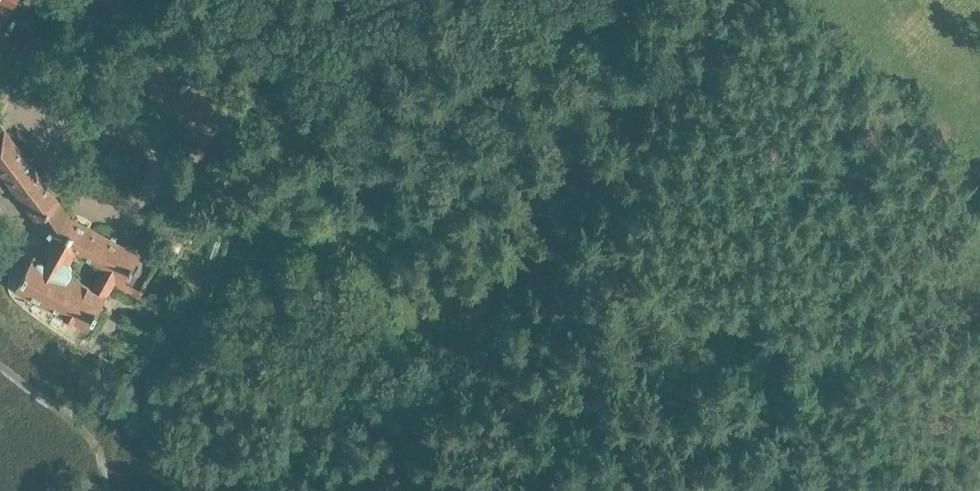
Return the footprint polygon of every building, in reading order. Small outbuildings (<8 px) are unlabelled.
[(6,21),(18,0),(0,0),(0,17),(6,21)] [(56,249),(47,266),(30,257),(14,287),(90,329),(114,285),(122,289),(141,256),(69,217),(2,124),(0,125),(0,172),(56,249)]
